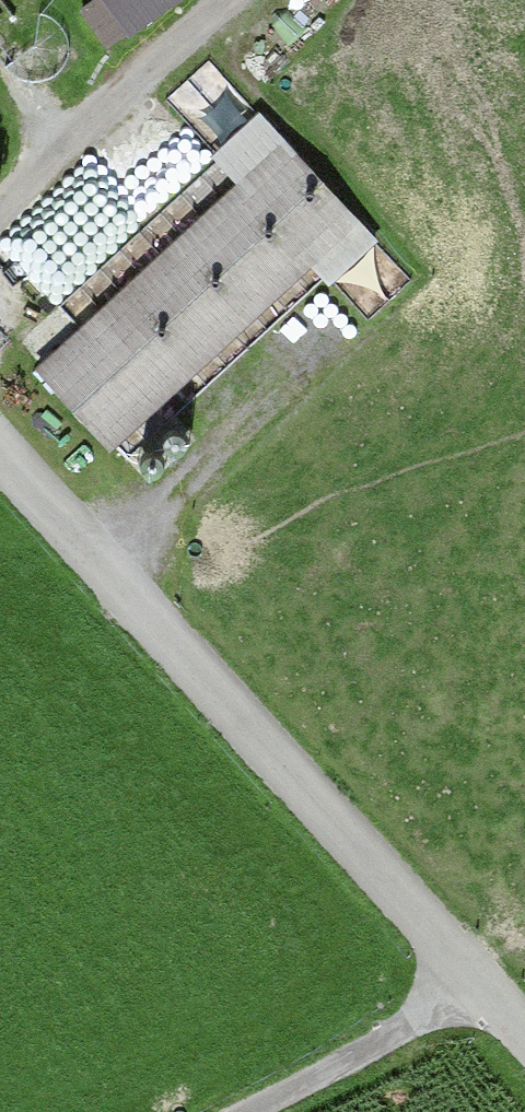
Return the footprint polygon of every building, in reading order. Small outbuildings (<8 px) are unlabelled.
[(129,31),(172,0),(106,0),(129,31)] [(362,216),(285,133),(35,363),(113,447),(362,216)] [(49,305),(157,213),(112,160),(4,252),(49,305)] [(375,241),(337,279),(374,317),(412,279),(375,241)]
